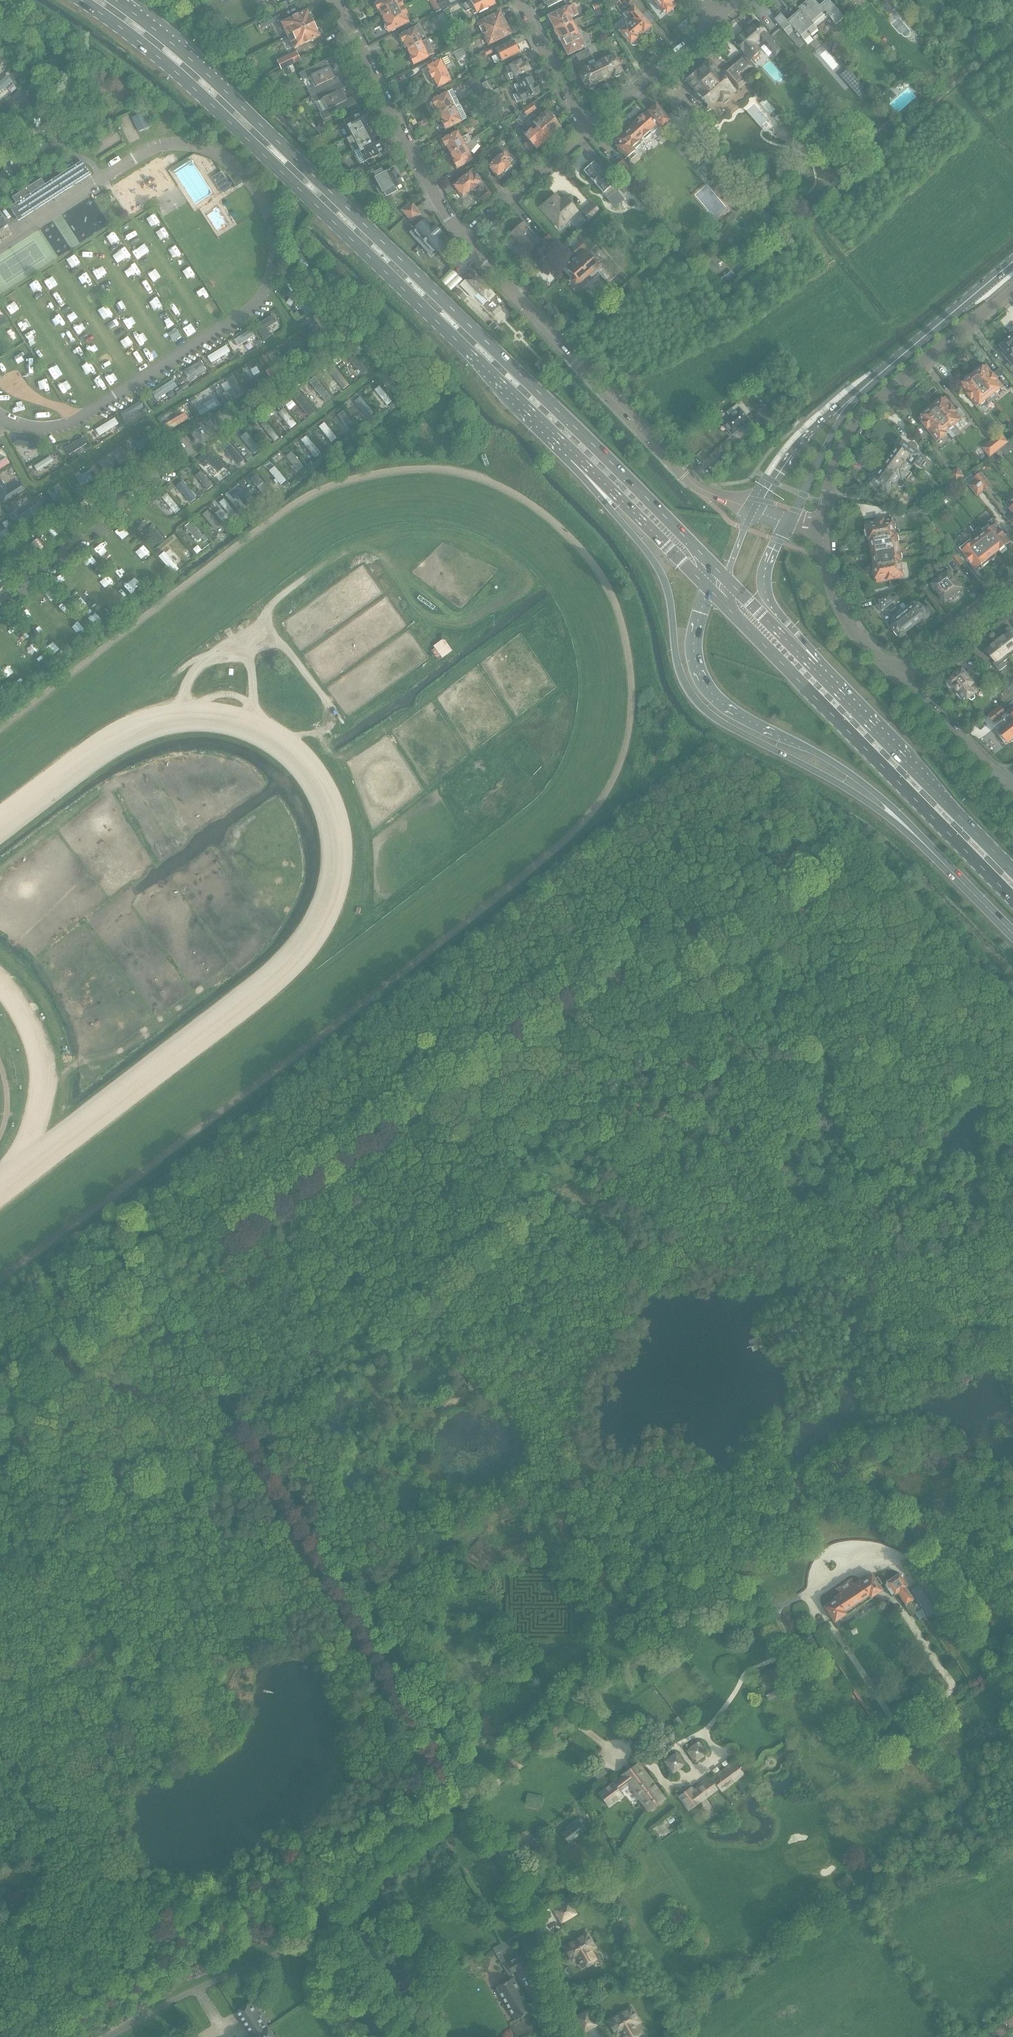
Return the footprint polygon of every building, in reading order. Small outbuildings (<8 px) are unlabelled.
[(404,7),(401,0),(399,0),(398,0),(381,0),(374,4),(375,5),(374,6),(375,9),(377,9),(378,12),(379,11),(383,17),(404,7)] [(441,10),(437,4),(435,0),(428,0),(428,1),(429,1),(436,13),(441,10)] [(441,10),(451,6),(449,0),(446,0),(437,4),(441,10)] [(493,0),(472,0),(463,4),(467,11),(472,9),(474,14),(479,12),(480,13),(488,9),(487,8),(495,4),(493,0)] [(668,15),(670,16),(672,15),(673,13),(673,11),(672,9),(673,8),(670,5),(674,2),(673,0),(654,0),(663,11),(664,11),(667,14),(666,14),(668,15)] [(817,29),(829,19),(835,25),(844,18),(828,0),(826,0),(819,6),(814,0),(808,0),(799,8),(817,29)] [(894,8),(886,0),(879,0),(890,12),(894,8)] [(579,15),(575,8),(573,5),(549,17),(555,28),(562,24),(563,26),(571,22),(570,19),(579,15)] [(388,32),(404,24),(409,22),(405,15),(407,14),(404,7),(383,17),(386,24),(384,24),(385,26),(385,28),(386,30),(388,31),(388,32)] [(650,26),(638,12),(634,7),(629,12),(626,12),(622,15),(626,19),(640,36),(644,33),(646,34),(649,34),(651,33),(652,31),(652,29),(650,27),(650,26)] [(448,8),(443,10),(447,18),(452,15),(448,8)] [(804,41),(817,29),(799,8),(798,8),(799,10),(787,21),(781,13),(774,20),(788,36),(794,30),(804,41)] [(593,12),(596,17),(602,14),(600,9),(593,12)] [(288,36),(313,24),(307,11),(282,23),(288,36)] [(483,34),(505,22),(500,11),(477,23),(483,34)] [(277,13),(268,17),(271,24),(280,19),(277,13)] [(450,29),(444,16),(438,19),(444,32),(450,29)] [(636,39),(640,36),(626,19),(622,22),(624,24),(618,29),(630,43),(633,44),(635,45),(636,44),(637,43),(637,41),(636,39)] [(505,22),(483,34),(489,45),(511,34),(505,22)] [(578,35),(575,29),(571,22),(563,26),(562,24),(555,28),(561,41),(572,36),(573,37),(578,35)] [(749,29),(734,42),(750,60),(761,51),(754,43),(760,38),(775,55),(782,50),(762,28),(757,22),(749,29)] [(288,36),(295,49),(320,37),(313,24),(288,36)] [(408,49),(427,40),(420,26),(399,36),(399,37),(399,38),(400,42),(402,42),(403,44),(404,43),(408,49)] [(568,54),(575,51),(584,47),(586,50),(593,46),(585,31),(578,35),(573,37),(572,36),(561,41),(568,54)] [(413,64),(433,54),(427,40),(408,49),(411,56),(409,57),(410,59),(410,60),(411,63),(412,63),(413,64)] [(519,52),(514,41),(495,50),(498,54),(492,57),(495,64),(501,61),(519,52)] [(466,55),(462,48),(460,44),(443,53),(445,57),(453,53),(457,60),(466,55)] [(589,49),(592,55),(598,52),(594,46),(589,49)] [(483,51),(484,52),(486,56),(493,53),(491,47),(488,49),(483,51)] [(592,55),(589,49),(576,55),(579,61),(592,55)] [(614,55),(612,51),(605,55),(607,58),(596,64),(604,80),(614,75),(615,77),(618,77),(619,76),(620,75),(620,73),(623,72),(614,55)] [(297,52),(278,61),(282,70),(301,60),(297,52)] [(740,55),(731,62),(742,75),(743,75),(751,67),(740,55)] [(335,77),(330,67),(336,64),(332,57),(299,73),(303,80),(311,76),(316,86),(308,90),(311,97),(344,80),(341,74),(335,77)] [(527,62),(525,58),(506,67),(512,79),(515,78),(530,70),(526,62),(527,62)] [(450,81),(440,60),(427,66),(430,71),(428,72),(429,73),(428,75),(430,78),(431,78),(432,80),(434,79),(438,87),(450,81)] [(708,61),(685,81),(709,107),(718,99),(722,103),(736,91),(722,76),(719,73),(708,61)] [(731,62),(723,70),(725,73),(734,83),(737,87),(739,89),(748,82),(746,79),(742,75),(731,62)] [(293,64),(281,70),(284,77),(296,71),(293,64)] [(594,85),(604,80),(596,64),(578,73),(586,89),(589,88),(590,89),(592,89),(594,89),(594,87),(594,85)] [(859,96),(865,91),(848,72),(842,77),(859,96)] [(517,83),(514,85),(517,93),(514,94),(517,99),(518,103),(533,95),(540,91),(536,84),(535,85),(531,77),(530,77),(528,73),(515,79),(517,83)] [(478,94),(484,91),(476,75),(469,78),(469,81),(475,92),(478,94)] [(346,100),(341,90),(347,87),(344,80),(311,97),(315,103),(323,100),(328,110),(320,114),(323,120),(345,109),(356,104),(352,97),(346,100)] [(494,90),(488,81),(486,82),(482,84),(487,93),(491,91),(494,90)] [(440,114),(460,104),(452,89),(431,100),(432,102),(431,103),(433,106),(435,108),(436,107),(440,114)] [(498,89),(489,93),(492,100),(501,95),(498,89)] [(522,110),(526,116),(537,109),(532,103),(522,110)] [(460,104),(440,114),(443,120),(441,121),(442,123),(441,124),(443,127),(444,128),(445,129),(461,121),(467,118),(460,104)] [(647,111),(661,128),(670,120),(656,104),(647,111)] [(524,113),(521,110),(517,114),(520,117),(515,120),(520,126),(524,123),(529,128),(523,133),(536,149),(552,135),(544,126),(540,130),(534,123),(533,124),(526,116),(524,113)] [(352,135),(372,125),(369,120),(370,119),(370,118),(370,117),(370,116),(370,115),(369,114),(368,114),(366,114),(365,111),(345,122),(352,135)] [(150,126),(144,113),(144,112),(132,117),(134,120),(139,131),(150,126)] [(544,126),(552,135),(560,128),(555,121),(557,117),(552,113),(549,113),(548,112),(538,119),(534,114),(530,118),(534,123),(540,130),(544,126)] [(626,130),(615,139),(609,144),(614,149),(617,146),(626,158),(634,151),(633,149),(658,128),(645,113),(630,126),(627,122),(622,126),(626,130)] [(92,150),(92,153),(92,154),(93,156),(94,158),(101,170),(103,172),(105,173),(108,172),(121,164),(128,161),(138,158),(144,155),(149,155),(153,154),(156,153),(158,151),(161,148),(161,145),(161,141),(160,138),(158,135),(155,131),(149,122),(150,126),(139,131),(134,120),(94,146),(93,148),(92,150)] [(793,129),(789,124),(783,124),(777,129),(777,135),(781,140),(788,141),(793,136),(793,129)] [(320,134),(326,130),(323,125),(315,129),(320,134)] [(353,151),(358,148),(378,138),(372,125),(352,135),(355,143),(350,145),(353,151)] [(688,132),(695,140),(701,134),(695,127),(688,132)] [(457,131),(442,140),(442,141),(442,142),(443,145),(445,146),(446,147),(447,147),(451,153),(465,146),(468,143),(472,141),(471,140),(468,134),(461,138),(457,131)] [(378,138),(358,148),(365,161),(367,161),(369,165),(375,162),(373,159),(380,156),(380,155),(385,152),(383,146),(383,145),(384,144),(384,143),(384,142),(383,140),(382,140),(381,139),(379,139),(378,138)] [(465,146),(451,153),(454,160),(452,160),(453,162),(453,164),(454,166),(456,167),(456,168),(472,160),(469,154),(469,153),(477,145),(474,138),(472,141),(468,143),(465,146)] [(488,166),(498,177),(504,171),(505,172),(512,166),(511,166),(514,163),(514,161),(510,157),(509,157),(504,152),(488,166)] [(477,163),(481,167),(487,162),(482,158),(477,163)] [(615,170),(623,180),(633,171),(623,160),(614,168),(615,170)] [(594,162),(584,171),(608,198),(609,197),(616,205),(624,197),(594,162)] [(46,188),(42,181),(14,199),(18,205),(12,209),(18,218),(89,173),(83,164),(46,188)] [(361,173),(368,170),(366,165),(359,169),(361,173)] [(381,170),(375,174),(377,178),(376,178),(379,185),(376,187),(379,194),(383,192),(384,196),(386,196),(395,192),(396,190),(395,188),(402,185),(401,185),(402,184),(401,182),(399,177),(398,177),(394,169),(383,174),(381,170)] [(223,194),(233,188),(222,172),(213,178),(223,194)] [(474,178),(469,172),(453,186),(463,197),(470,190),(472,192),(477,187),(476,185),(479,182),(479,180),(476,176),(474,178)] [(618,184),(625,193),(630,189),(622,180),(618,184)] [(633,205),(639,200),(630,190),(624,195),(633,205)] [(483,203),(492,196),(489,192),(480,199),(483,203)] [(577,211),(575,208),(565,197),(560,200),(556,195),(542,207),(558,227),(577,211)] [(412,202),(401,210),(406,216),(416,209),(412,202)] [(592,203),(582,211),(590,221),(600,212),(592,203)] [(419,216),(416,209),(406,216),(411,222),(419,216)] [(425,218),(409,232),(420,245),(421,244),(438,229),(432,222),(430,224),(425,218)] [(524,222),(511,233),(519,242),(521,244),(515,249),(523,257),(528,252),(531,256),(533,254),(539,261),(548,253),(544,248),(546,246),(542,242),(542,241),(524,222)] [(421,244),(420,245),(432,258),(447,243),(442,237),(444,235),(438,229),(421,244)] [(549,235),(542,241),(542,242),(546,246),(544,248),(548,253),(551,256),(560,248),(549,235)] [(611,275),(603,267),(601,264),(598,266),(583,248),(584,247),(580,242),(571,250),(577,256),(565,267),(574,277),(572,281),(575,284),(580,282),(589,275),(591,277),(597,272),(604,281),(611,275)] [(456,265),(461,260),(456,255),(451,260),(456,265)] [(718,269),(711,259),(703,266),(709,275),(718,269)] [(466,279),(460,285),(473,298),(475,296),(483,305),(488,300),(488,301),(495,295),(471,271),(464,277),(466,279)] [(731,271),(726,276),(730,280),(735,276),(731,271)] [(519,276),(515,280),(519,285),(523,281),(519,276)] [(725,276),(717,282),(722,288),(729,282),(725,276)] [(462,302),(467,298),(459,289),(454,294),(462,302)] [(305,292),(295,299),(305,314),(315,308),(305,292)] [(264,341),(271,336),(266,329),(278,322),(273,314),(255,326),(264,341)] [(1001,346),(1007,352),(1004,354),(1011,361),(1006,365),(1012,373),(1012,341),(1011,338),(1001,346)] [(551,357),(541,366),(543,368),(541,369),(540,367),(537,369),(545,378),(559,365),(551,357)] [(207,370),(201,360),(183,371),(189,381),(207,370)] [(974,374),(973,375),(990,396),(994,401),(995,402),(999,398),(995,393),(1001,388),(1000,387),(1002,386),(997,379),(1005,374),(1000,368),(993,374),(986,365),(985,366),(982,368),(979,367),(975,371),(974,374)] [(234,375),(226,379),(231,389),(222,393),(227,401),(243,392),(234,375)] [(994,401),(990,396),(973,375),(972,375),(969,375),(965,378),(964,382),(963,383),(964,383),(962,385),(977,405),(979,403),(980,404),(986,400),(990,404),(994,401)] [(932,407),(956,436),(958,435),(954,430),(956,429),(953,426),(960,421),(959,420),(961,418),(945,398),(943,399),(942,399),(941,400),(938,400),(934,403),(934,406),(932,407)] [(729,417),(722,422),(732,435),(749,421),(746,416),(750,412),(741,401),(726,413),(729,417)] [(953,439),(956,436),(932,407),(931,408),(928,408),(924,411),(924,414),(922,415),(923,416),(920,418),(938,441),(949,433),(953,439)] [(766,408),(756,416),(764,426),(774,418),(766,408)] [(1009,442),(1005,437),(1001,433),(992,440),(999,450),(1009,442)] [(893,452),(912,466),(921,454),(902,440),(899,441),(897,444),(897,447),(893,452)] [(990,457),(999,450),(992,440),(983,448),(990,457)] [(117,454),(121,461),(128,456),(123,449),(117,454)] [(224,467),(211,450),(198,461),(203,467),(210,462),(218,472),(224,467)] [(909,471),(912,466),(893,452),(889,458),(887,458),(884,462),(885,464),(884,465),(903,479),(904,478),(907,480),(912,473),(909,471)] [(103,463),(107,470),(114,465),(110,459),(103,463)] [(902,485),(905,481),(903,479),(884,465),(877,475),(874,476),(872,479),(872,482),(869,486),(876,492),(879,489),(883,492),(886,492),(889,494),(892,489),(895,488),(897,486),(897,483),(899,485),(902,485)] [(957,483),(966,476),(959,467),(949,474),(957,483)] [(971,476),(983,491),(984,492),(992,486),(981,472),(973,478),(971,475),(971,476)] [(89,473),(78,480),(82,486),(93,479),(89,473)] [(978,496),(983,491),(971,476),(966,480),(978,496)] [(0,479),(0,498),(4,503),(25,490),(19,481),(7,488),(1,479),(0,479)] [(229,494),(233,500),(238,496),(247,507),(253,502),(239,485),(229,494)] [(62,489),(51,496),(55,502),(66,495),(62,489)] [(921,512),(927,508),(920,500),(918,502),(914,508),(912,511),(921,512)] [(20,516),(16,510),(9,515),(17,527),(45,509),(41,502),(20,516)] [(896,534),(895,529),(896,527),(896,523),(894,522),(893,518),(866,523),(867,529),(866,531),(867,536),(869,538),(869,540),(897,534),(896,534)] [(983,530),(1001,553),(1008,547),(1006,545),(1011,542),(997,523),(993,518),(987,523),(989,525),(983,530)] [(1001,553),(983,530),(972,539),(990,562),(997,556),(995,554),(999,551),(1001,553)] [(900,547),(899,541),(900,540),(899,536),(897,535),(897,534),(869,540),(871,540),(873,552),(900,547)] [(946,540),(951,547),(956,544),(951,537),(946,540)] [(983,567),(990,562),(972,539),(960,548),(962,551),(962,550),(976,569),(977,568),(981,565),(983,567)] [(874,565),(902,560),(903,558),(903,554),(901,552),(900,547),(873,552),(875,564),(874,565)] [(959,567),(964,563),(956,554),(949,560),(955,568),(958,566),(959,567)] [(902,560),(874,565),(875,569),(872,570),(873,575),(876,574),(876,578),(877,578),(877,582),(904,577),(903,573),(905,571),(904,567),(902,565),(901,561),(902,560)] [(963,588),(949,570),(931,584),(945,602),(963,588)] [(903,584),(905,589),(915,586),(923,580),(921,576),(914,581),(903,584)] [(882,610),(895,600),(890,594),(876,598),(878,605),(882,610)] [(928,607),(927,608),(926,607),(922,606),(920,604),(915,603),(913,604),(912,604),(908,607),(904,601),(899,605),(904,611),(904,612),(915,625),(923,619),(926,619),(929,616),(930,612),(929,611),(930,610),(928,607)] [(915,625),(904,612),(897,602),(888,609),(893,616),(894,615),(896,617),(895,618),(894,619),(893,625),(895,627),(894,632),(895,633),(894,634),(896,636),(897,636),(898,637),(903,637),(906,634),(907,632),(915,625)] [(1010,657),(1012,655),(1012,637),(1009,632),(998,641),(1010,657)] [(1004,662),(1010,657),(998,641),(987,649),(996,662),(993,664),(1000,672),(1007,666),(1004,662)] [(947,681),(953,689),(955,688),(958,692),(959,692),(960,693),(959,694),(964,700),(967,698),(968,699),(969,698),(972,700),(976,697),(975,695),(977,694),(976,692),(979,690),(963,668),(947,681)] [(1002,693),(1008,688),(1002,680),(995,685),(1002,693)] [(1012,695),(1012,691),(1009,687),(1008,688),(1002,693),(1001,694),(1002,699),(1005,702),(1012,695)] [(1001,706),(989,715),(994,722),(1006,713),(1001,706)] [(1012,740),(1012,720),(1010,716),(996,727),(998,729),(997,732),(999,734),(1001,734),(1009,743),(1012,740)] [(907,1586),(906,1585),(899,1573),(886,1582),(888,1583),(885,1585),(891,1594),(894,1593),(895,1594),(897,1592),(905,1605),(911,1615),(914,1613),(919,1619),(925,1614),(920,1609),(906,1587),(907,1586)] [(882,1589),(872,1575),(872,1574),(860,1582),(860,1581),(854,1584),(851,1580),(837,1589),(840,1594),(835,1597),(836,1599),(825,1606),(835,1621),(846,1613),(847,1614),(871,1598),(870,1597),(882,1589)] [(293,1657),(302,1658),(303,1658),(304,1650),(295,1649),(293,1657)] [(790,1689),(787,1683),(778,1666),(766,1672),(775,1690),(766,1695),(769,1700),(790,1689)] [(677,1726),(678,1726),(682,1722),(678,1716),(673,1720),(677,1726)] [(698,1741),(686,1750),(696,1762),(708,1753),(698,1741)] [(686,1764),(676,1751),(663,1761),(673,1774),(686,1764)] [(721,1792),(744,1775),(734,1761),(694,1790),(692,1787),(680,1796),(690,1809),(695,1806),(695,1805),(718,1788),(721,1792)] [(627,1781),(648,1810),(665,1798),(639,1762),(622,1775),(623,1777),(614,1783),(613,1782),(599,1793),(608,1805),(623,1795),(617,1788),(627,1781)] [(541,1806),(543,1797),(527,1794),(525,1803),(541,1806)] [(582,1833),(575,1823),(574,1821),(565,1827),(567,1830),(562,1834),(568,1843),(582,1833)] [(847,1873),(836,1882),(842,1889),(854,1881),(847,1873)] [(575,1913),(572,1908),(568,1902),(555,1910),(562,1921),(575,1913)] [(572,1960),(575,1959),(577,1957),(583,1966),(595,1959),(590,1950),(595,1947),(587,1933),(564,1946),(572,1960)] [(497,1954),(512,1945),(509,1939),(494,1948),(497,1954)] [(513,1973),(524,1966),(518,1956),(507,1962),(513,1973)] [(521,1995),(524,1993),(515,1977),(496,1987),(515,2020),(531,2011),(521,1995)] [(260,2012),(253,2001),(237,2011),(253,2036),(275,2036),(269,2027),(266,2028),(257,2014),(260,2012)] [(609,2021),(617,2035),(622,2032),(625,2036),(633,2036),(640,2033),(635,2024),(639,2022),(631,2008),(609,2021)] [(587,2011),(577,2017),(584,2030),(595,2024),(587,2011)]
